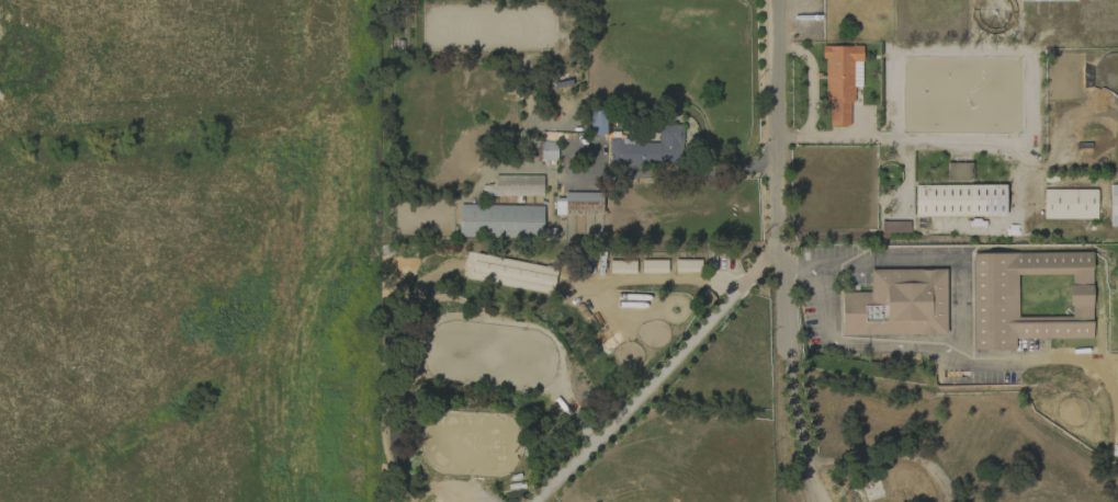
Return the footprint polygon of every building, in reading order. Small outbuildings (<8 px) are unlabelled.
[(861,87),(861,46),(825,46),(826,126),(849,126),(849,101),(854,101),(854,87),(861,87)] [(605,110),(589,110),(588,134),(605,135),(605,110)] [(658,143),(622,143),(622,138),(608,138),(608,165),(624,165),(624,178),(650,178),(650,167),(681,167),(681,125),(658,125),(658,143)] [(556,160),(556,142),(540,141),(540,160),(556,160)] [(971,184),(972,163),(948,163),(947,184),(971,184)] [(542,175),(494,176),(494,184),(486,184),(486,197),(543,196),(542,175)] [(914,217),(1004,217),(1004,185),(914,185),(914,217)] [(1043,190),(1044,219),(1097,218),(1096,189),(1043,190)] [(602,215),(602,193),(564,192),(564,198),(554,198),(554,214),(602,215)] [(543,206),(459,204),(459,236),(542,238),(543,206)] [(1092,338),(1091,252),(971,254),(973,350),(1014,350),(1014,339),(1092,338)] [(609,273),(634,274),(635,261),(609,260),(609,273)] [(641,273),(666,273),(667,260),(641,260),(641,273)] [(700,260),(675,260),(675,273),(701,272),(700,260)] [(946,334),(945,269),(869,270),(870,292),(841,292),(841,336),(946,334)]
